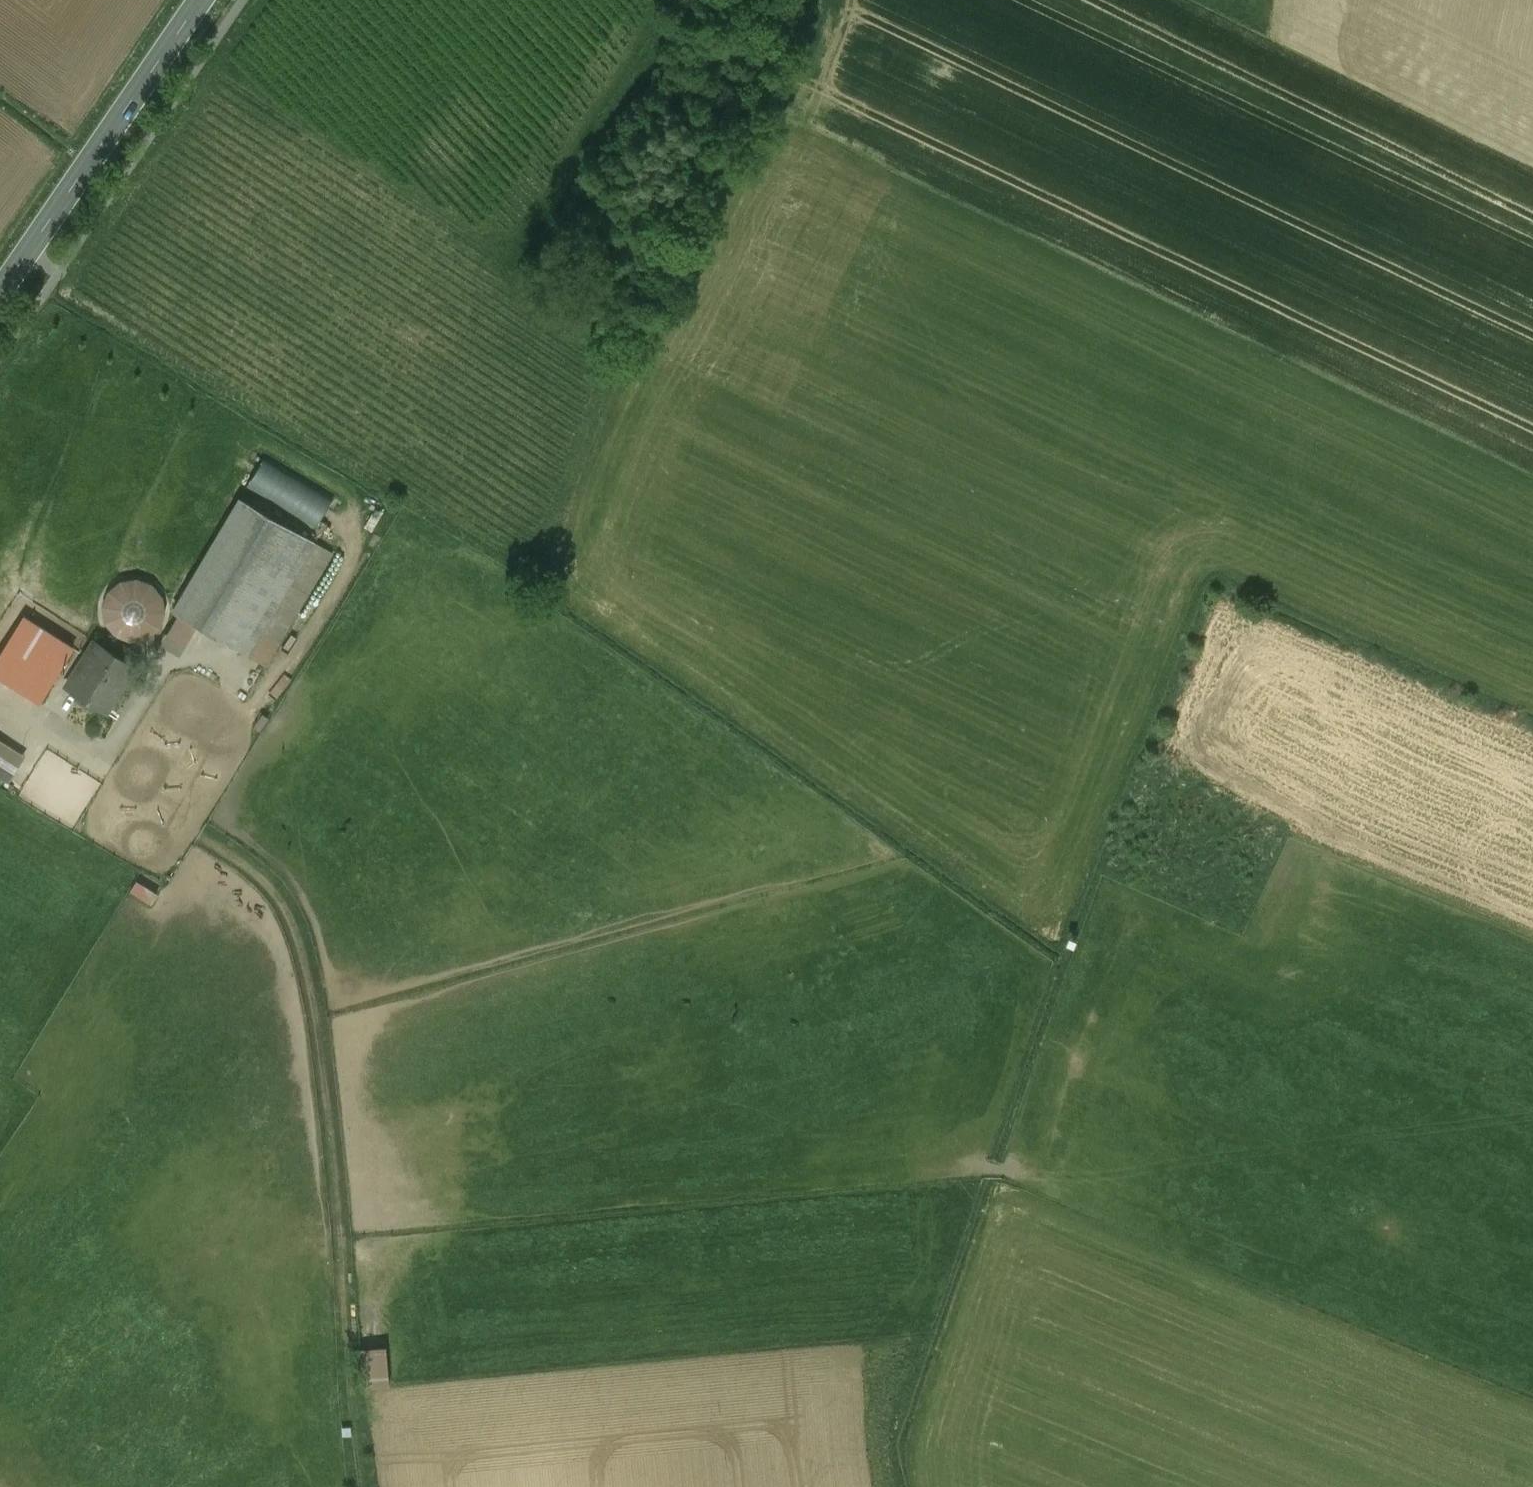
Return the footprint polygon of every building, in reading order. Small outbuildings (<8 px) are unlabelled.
[(240,498),(172,611),(247,655),(314,542),(240,498)] [(0,654),(0,677),(38,701),(72,647),(66,643),(24,616),(0,654)] [(95,641),(65,687),(103,711),(133,665),(95,641)] [(5,781),(23,754),(0,739),(0,777),(5,781)] [(151,903),(157,891),(134,879),(127,891),(151,903)]
